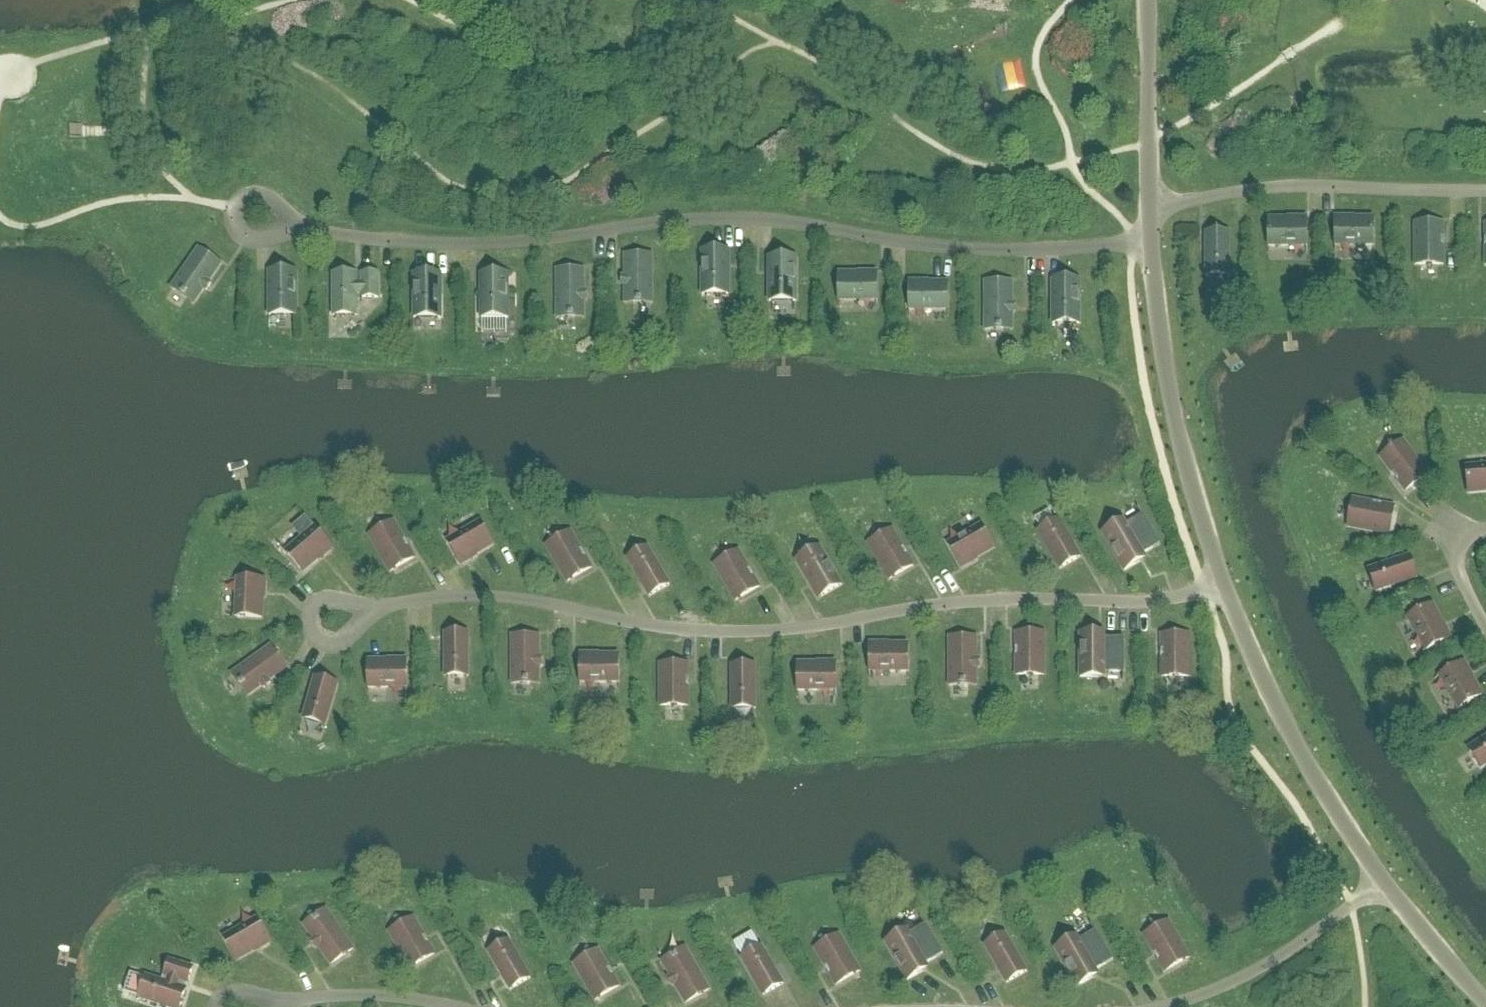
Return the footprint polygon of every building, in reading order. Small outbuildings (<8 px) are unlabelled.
[(1005,64),(1008,90),(1025,88),(1022,62),(1005,64)] [(112,130),(111,121),(86,123),(87,131),(112,130)] [(1374,220),(1335,220),(1335,244),(1355,244),(1355,246),(1374,246),(1374,244),(1374,220)] [(1307,221),(1268,221),(1268,245),(1269,245),(1269,247),(1288,247),(1288,245),(1307,245),(1307,221)] [(1443,224),(1415,224),(1415,266),(1443,266),(1443,224)] [(1206,234),(1207,278),(1230,278),(1229,234),(1206,234)] [(199,251),(172,290),(194,305),(204,291),(207,292),(211,286),(209,284),(221,266),(199,251)] [(725,253),(702,253),(702,297),(729,297),(729,273),(725,273),(725,253)] [(625,257),(625,279),(622,279),(622,287),(625,287),(625,305),(652,305),(652,257),(625,257)] [(796,303),(796,259),(773,259),(773,279),(769,279),(769,303),(796,303)] [(584,294),(584,272),(557,272),(557,320),(584,319),(584,302),(587,302),(587,294),(584,294)] [(297,273),(274,273),(274,293),(270,293),(270,317),(297,317),(297,273)] [(334,276),(334,318),(357,317),(357,295),(363,295),(363,300),(379,300),(379,276),(363,276),(363,286),(357,286),(357,276),(334,276)] [(437,296),(437,276),(414,276),(415,320),(441,320),(441,296),(437,296)] [(485,296),(481,296),(481,320),(508,320),(508,276),(485,276),(485,296)] [(877,276),(839,276),(839,292),(839,299),(877,299),(877,300),(877,276)] [(1080,282),(1057,282),(1057,302),(1053,302),(1053,326),(1080,326),(1080,282)] [(1012,306),(1012,284),(985,284),(986,332),(1012,331),(1012,314),(1015,314),(1015,306),(1012,306)] [(948,285),(909,285),(909,309),(910,309),(948,308),(948,301),(948,285)] [(1403,442),(1381,459),(1406,492),(1428,476),(1403,442)] [(1485,493),(1485,470),(1485,467),(1466,469),(1467,472),(1466,472),(1468,495),(1485,493)] [(1394,508),(1353,501),(1348,528),(1389,536),(1394,508)] [(1160,546),(1144,517),(1126,527),(1124,522),(1103,535),(1125,572),(1145,560),(1143,556),(1160,546)] [(1058,521),(1038,533),(1060,571),(1080,559),(1058,521)] [(394,523),(370,537),(391,573),(415,559),(394,523)] [(449,545),(448,545),(460,566),(494,546),(486,533),(482,526),(449,545)] [(966,539),(950,548),(949,549),(961,569),(994,550),(986,536),(982,530),(980,528),(965,537),(966,539)] [(301,542),(287,553),(289,556),(288,556),(293,562),(303,574),(332,549),(317,531),(317,532),(302,544),(301,542)] [(893,531),(868,545),(890,581),(914,567),(893,531)] [(592,569),(571,533),(547,547),(568,583),(592,569)] [(628,560),(650,598),(670,587),(648,549),(628,560)] [(820,549),(797,562),(809,583),(812,581),(822,598),(842,587),(820,549)] [(760,589),(739,552),(715,566),(736,603),(760,589)] [(1376,593),(1417,579),(1410,558),(1369,572),(1376,593)] [(246,619),(262,620),(264,582),(241,580),(241,581),(240,600),(237,600),(236,618),(239,618),(239,619),(246,619)] [(1450,641),(1432,606),(1411,617),(1412,617),(1409,618),(1418,635),(1420,634),(1429,651),(1450,641)] [(445,635),(446,679),(468,678),(468,635),(445,635)] [(1044,676),(1044,635),(1016,635),(1016,677),(1044,676)] [(1125,674),(1124,641),(1104,641),(1104,635),(1080,636),(1081,679),(1105,679),(1105,674),(1125,674)] [(1162,678),(1190,678),(1190,636),(1162,636),(1162,678)] [(542,660),(539,660),(539,637),(512,638),(513,685),(539,685),(539,668),(542,668),(542,660)] [(976,661),(976,639),(950,639),(950,687),(976,687),(976,669),(979,669),(979,661),(976,661)] [(870,647),(870,671),(871,671),(871,670),(890,670),(890,673),(908,673),(908,670),(908,663),(909,663),(908,647),(870,647)] [(269,683),(287,670),(271,648),(232,676),(248,698),(262,687),(264,690),(271,685),(269,683)] [(619,674),(619,658),(580,658),(580,681),(581,681),(600,681),(600,684),(618,684),(618,681),(619,681),(619,674)] [(369,687),(370,689),(388,689),(388,686),(406,686),(406,687),(407,687),(407,663),(368,663),(369,679),(369,687)] [(1482,698),(1462,664),(1442,676),(1452,693),(1450,694),(1459,710),(1462,709),(1462,710),(1482,698)] [(688,707),(688,665),(660,665),(661,707),(688,707)] [(836,689),(836,666),(798,666),(798,682),(798,689),(799,689),(799,692),(817,692),(817,689),(836,689)] [(733,711),(755,711),(755,667),(732,667),(733,711)] [(316,679),(304,721),(325,727),(338,685),(316,679)] [(1468,751),(1481,770),(1485,767),(1485,739),(1468,751)] [(319,948),(331,966),(353,951),(326,911),(304,927),(314,941),(312,943),(316,950),(319,948)] [(414,919),(390,933),(411,970),(435,956),(414,919)] [(226,942),(225,942),(229,948),(237,962),(270,943),(259,923),(258,923),(242,932),(240,930),(225,939),(226,942)] [(1189,959),(1168,923),(1144,937),(1165,973),(1189,959)] [(943,956),(926,927),(909,937),(906,932),(885,944),(907,982),(928,970),(926,966),(943,956)] [(1076,938),(1055,951),(1077,988),(1098,976),(1096,972),(1113,962),(1096,933),(1079,943),(1076,938)] [(985,947),(1007,985),(1027,973),(1005,935),(985,947)] [(815,950),(836,986),(860,973),(839,936),(815,950)] [(509,942),(489,954),(511,992),(531,980),(509,942)] [(761,948),(742,959),(764,997),(783,986),(761,948)] [(675,985),(686,1005),(709,991),(685,950),(662,963),(671,979),(669,980),(673,987),(675,985)] [(574,966),(595,1002),(619,988),(598,952),(574,966)] [(165,977),(170,979),(168,985),(147,978),(140,1000),(162,1006),(181,1006),(186,991),(177,988),(179,981),(188,985),(193,970),(170,962),(165,977)]
